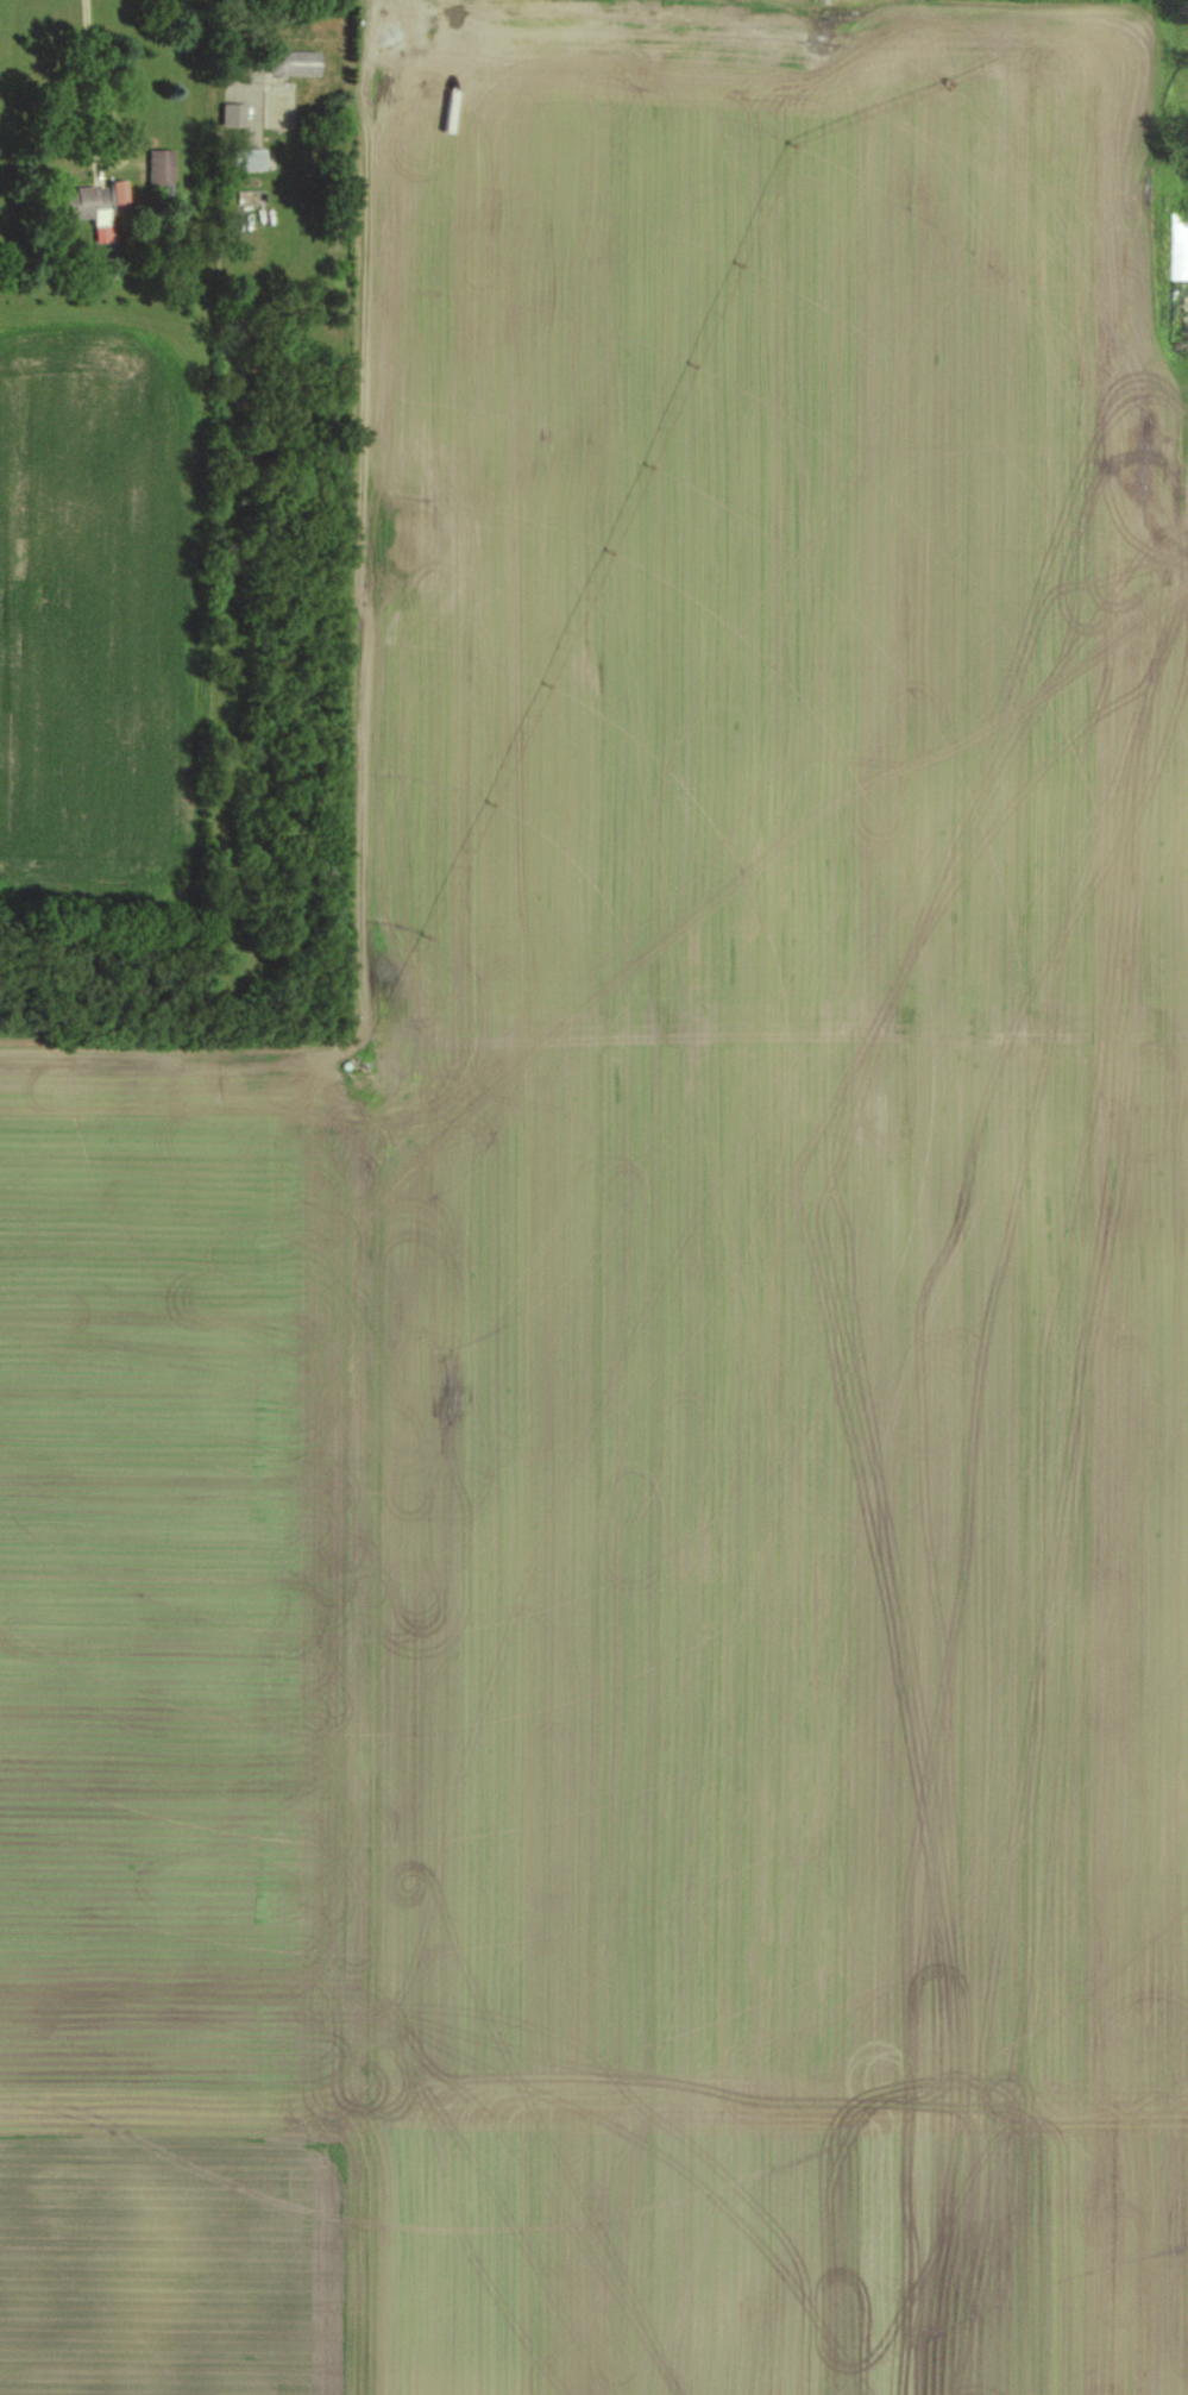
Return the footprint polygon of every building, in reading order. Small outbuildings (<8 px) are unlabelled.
[(317,78),(317,52),(266,52),(266,78),(317,78)] [(229,150),(229,172),(262,172),(262,150),(229,150)] [(148,151),(148,187),(162,187),(162,198),(173,198),(173,151),(148,151)] [(125,182),(107,182),(107,187),(63,188),(63,223),(108,223),(108,216),(125,216),(125,182)] [(1176,212),(1176,279),(1187,279),(1187,212),(1176,212)]
